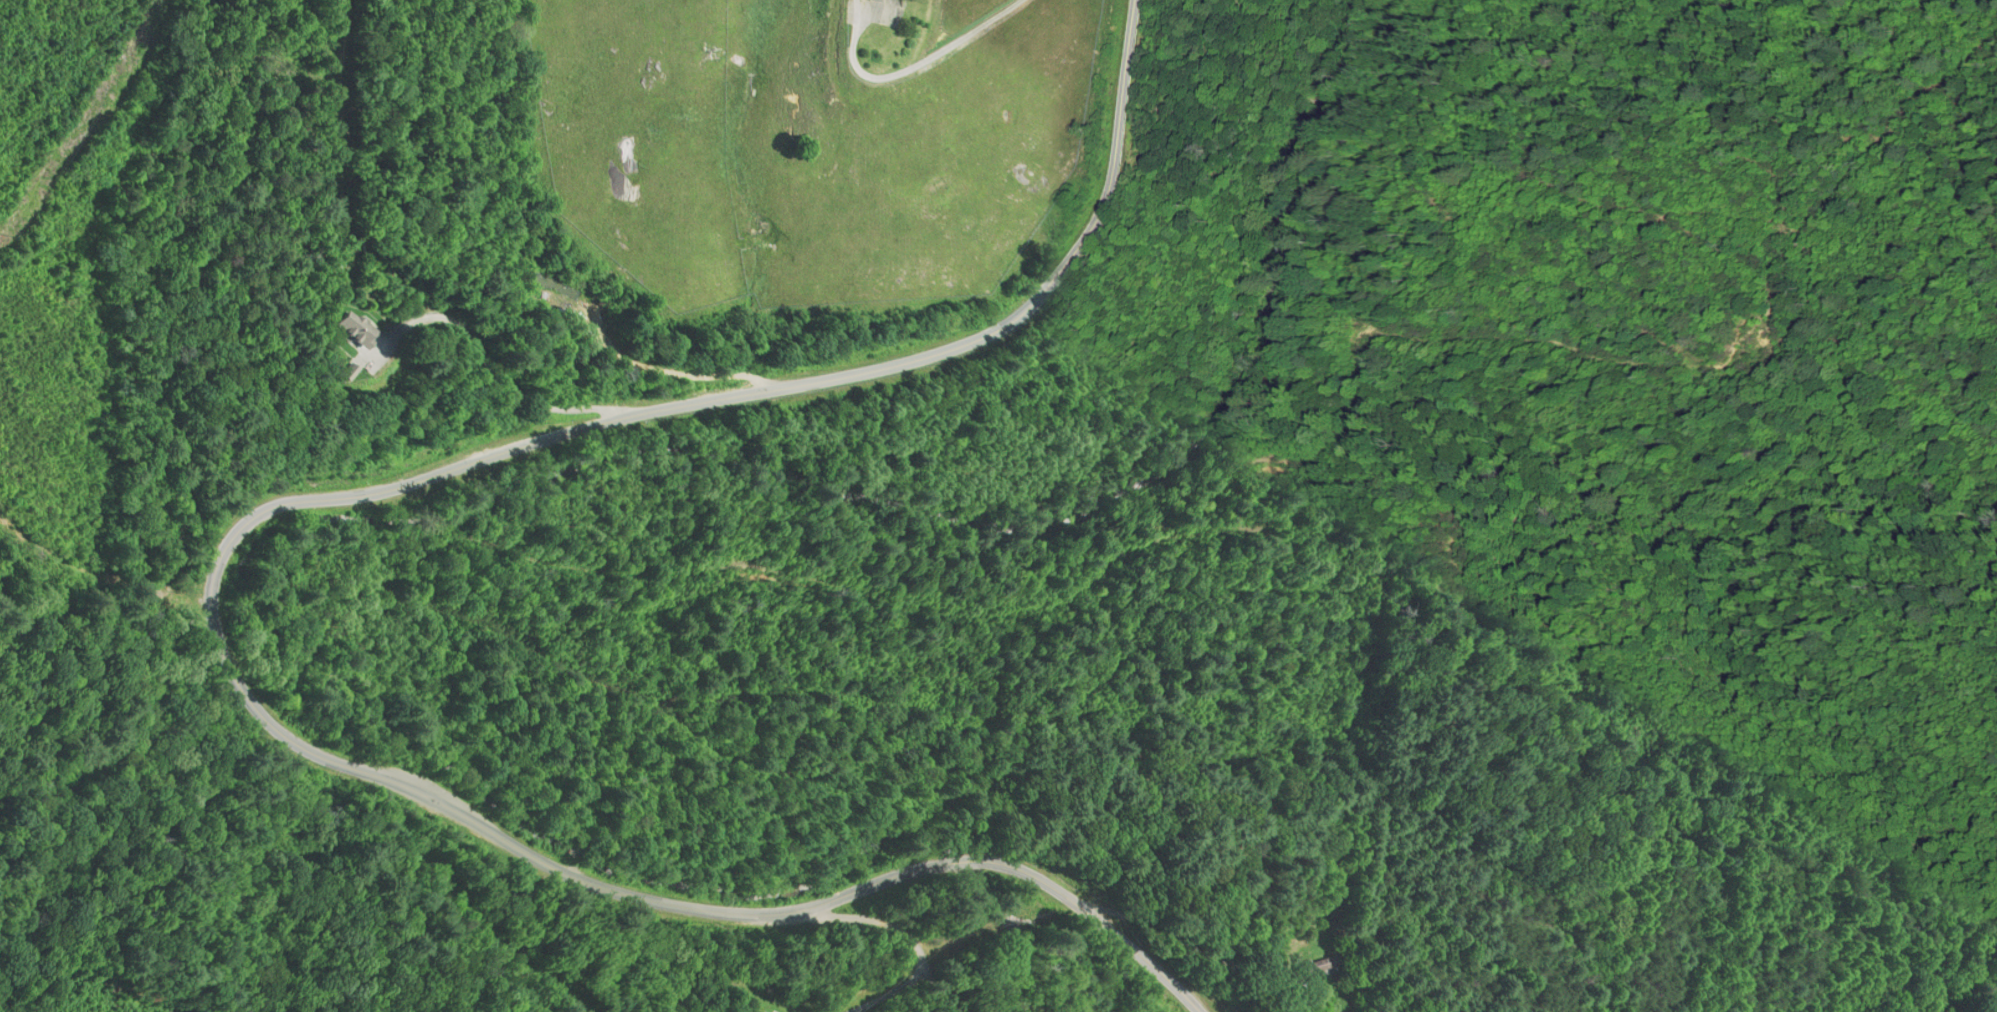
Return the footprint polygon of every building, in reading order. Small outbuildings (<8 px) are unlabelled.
[(357,318),(353,321),(343,310),(328,323),(352,350),(370,333),(357,318)] [(1295,974),(1337,965),(1334,955),(1293,964),(1295,974)]
